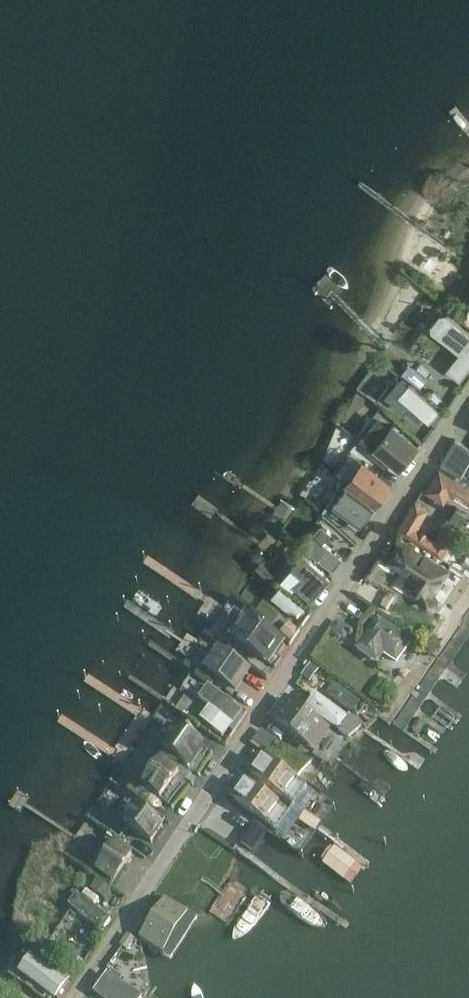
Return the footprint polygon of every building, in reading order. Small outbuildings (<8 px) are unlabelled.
[(448,370),(460,380),(468,368),(468,343),(448,370)] [(409,383),(399,395),(429,422),(439,410),(409,383)] [(379,442),(405,464),(419,446),(393,425),(379,442)] [(463,470),(468,460),(468,447),(457,441),(443,463),(450,467),(456,470),(463,470)] [(346,481),(376,506),(393,483),(364,459),(346,481)] [(327,496),(342,476),(327,465),(312,485),(327,496)] [(440,469),(427,491),(440,499),(446,490),(468,504),(468,487),(440,469)] [(374,509),(347,488),(333,506),(360,528),(374,509)] [(454,540),(439,532),(434,539),(427,535),(429,533),(421,529),(420,531),(418,529),(430,509),(416,500),(397,528),(443,559),(454,540)] [(457,508),(448,521),(459,528),(468,515),(457,508)] [(320,524),(303,545),(332,570),(333,570),(342,558),(323,542),(331,532),(320,524)] [(410,576),(425,552),(401,536),(386,561),(410,576)] [(464,542),(459,547),(456,554),(458,561),(463,564),(468,564),(468,543),(464,542)] [(424,610),(428,612),(434,611),(437,609),(438,606),(439,604),(439,601),(438,597),(436,594),(452,569),(425,552),(410,576),(404,585),(420,596),(419,599),(419,601),(421,606),(424,610)] [(309,597),(325,574),(296,554),(287,567),(300,576),(293,586),(309,597)] [(279,587),(272,596),(298,619),(305,611),(279,587)] [(390,592),(381,606),(387,610),(396,596),(390,592)] [(230,640),(258,660),(270,667),(278,654),(285,644),(246,617),(230,640)] [(378,618),(357,648),(378,663),(386,654),(397,663),(412,641),(378,618)] [(332,631),(345,639),(351,629),(338,621),(332,631)] [(290,622),(280,632),(291,642),(299,630),(290,622)] [(204,671),(237,692),(251,671),(219,647),(204,671)] [(319,668),(310,662),(304,671),(312,677),(319,668)] [(351,713),(361,701),(337,680),(327,693),(351,713)] [(224,736),(242,711),(208,685),(199,699),(210,706),(201,720),(224,736)] [(338,734),(349,742),(363,729),(352,717),(350,719),(316,694),(307,707),(321,718),(320,720),(338,734)] [(316,753),(331,732),(285,698),(269,719),(316,753)] [(178,727),(162,750),(168,754),(178,761),(190,769),(205,746),(178,727)] [(271,750),(278,738),(264,730),(257,742),(271,750)] [(162,760),(143,788),(162,800),(181,773),(173,768),(178,761),(168,754),(164,761),(162,760)] [(294,806),(306,789),(297,783),(298,781),(260,756),(247,775),(284,801),(285,799),(294,806)] [(276,831),(288,814),(280,808),(281,806),(244,780),(230,800),(267,826),(268,825),(276,831)] [(165,827),(135,806),(122,823),(153,845),(165,827)] [(116,841),(96,873),(114,885),(134,853),(116,841)] [(97,879),(91,889),(105,899),(112,890),(97,879)] [(78,895),(70,907),(104,931),(112,919),(78,895)] [(141,938),(142,939),(164,953),(190,914),(168,899),(141,938)] [(88,939),(95,944),(102,934),(95,929),(88,939)] [(136,939),(127,933),(119,945),(128,951),(136,939)] [(82,965),(54,946),(47,956),(75,975),(77,973),(82,965)] [(45,950),(40,957),(44,959),(48,952),(45,950)] [(18,981),(45,997),(57,997),(66,985),(30,962),(18,981)] [(108,974),(94,994),(99,997),(140,997),(108,974)]
